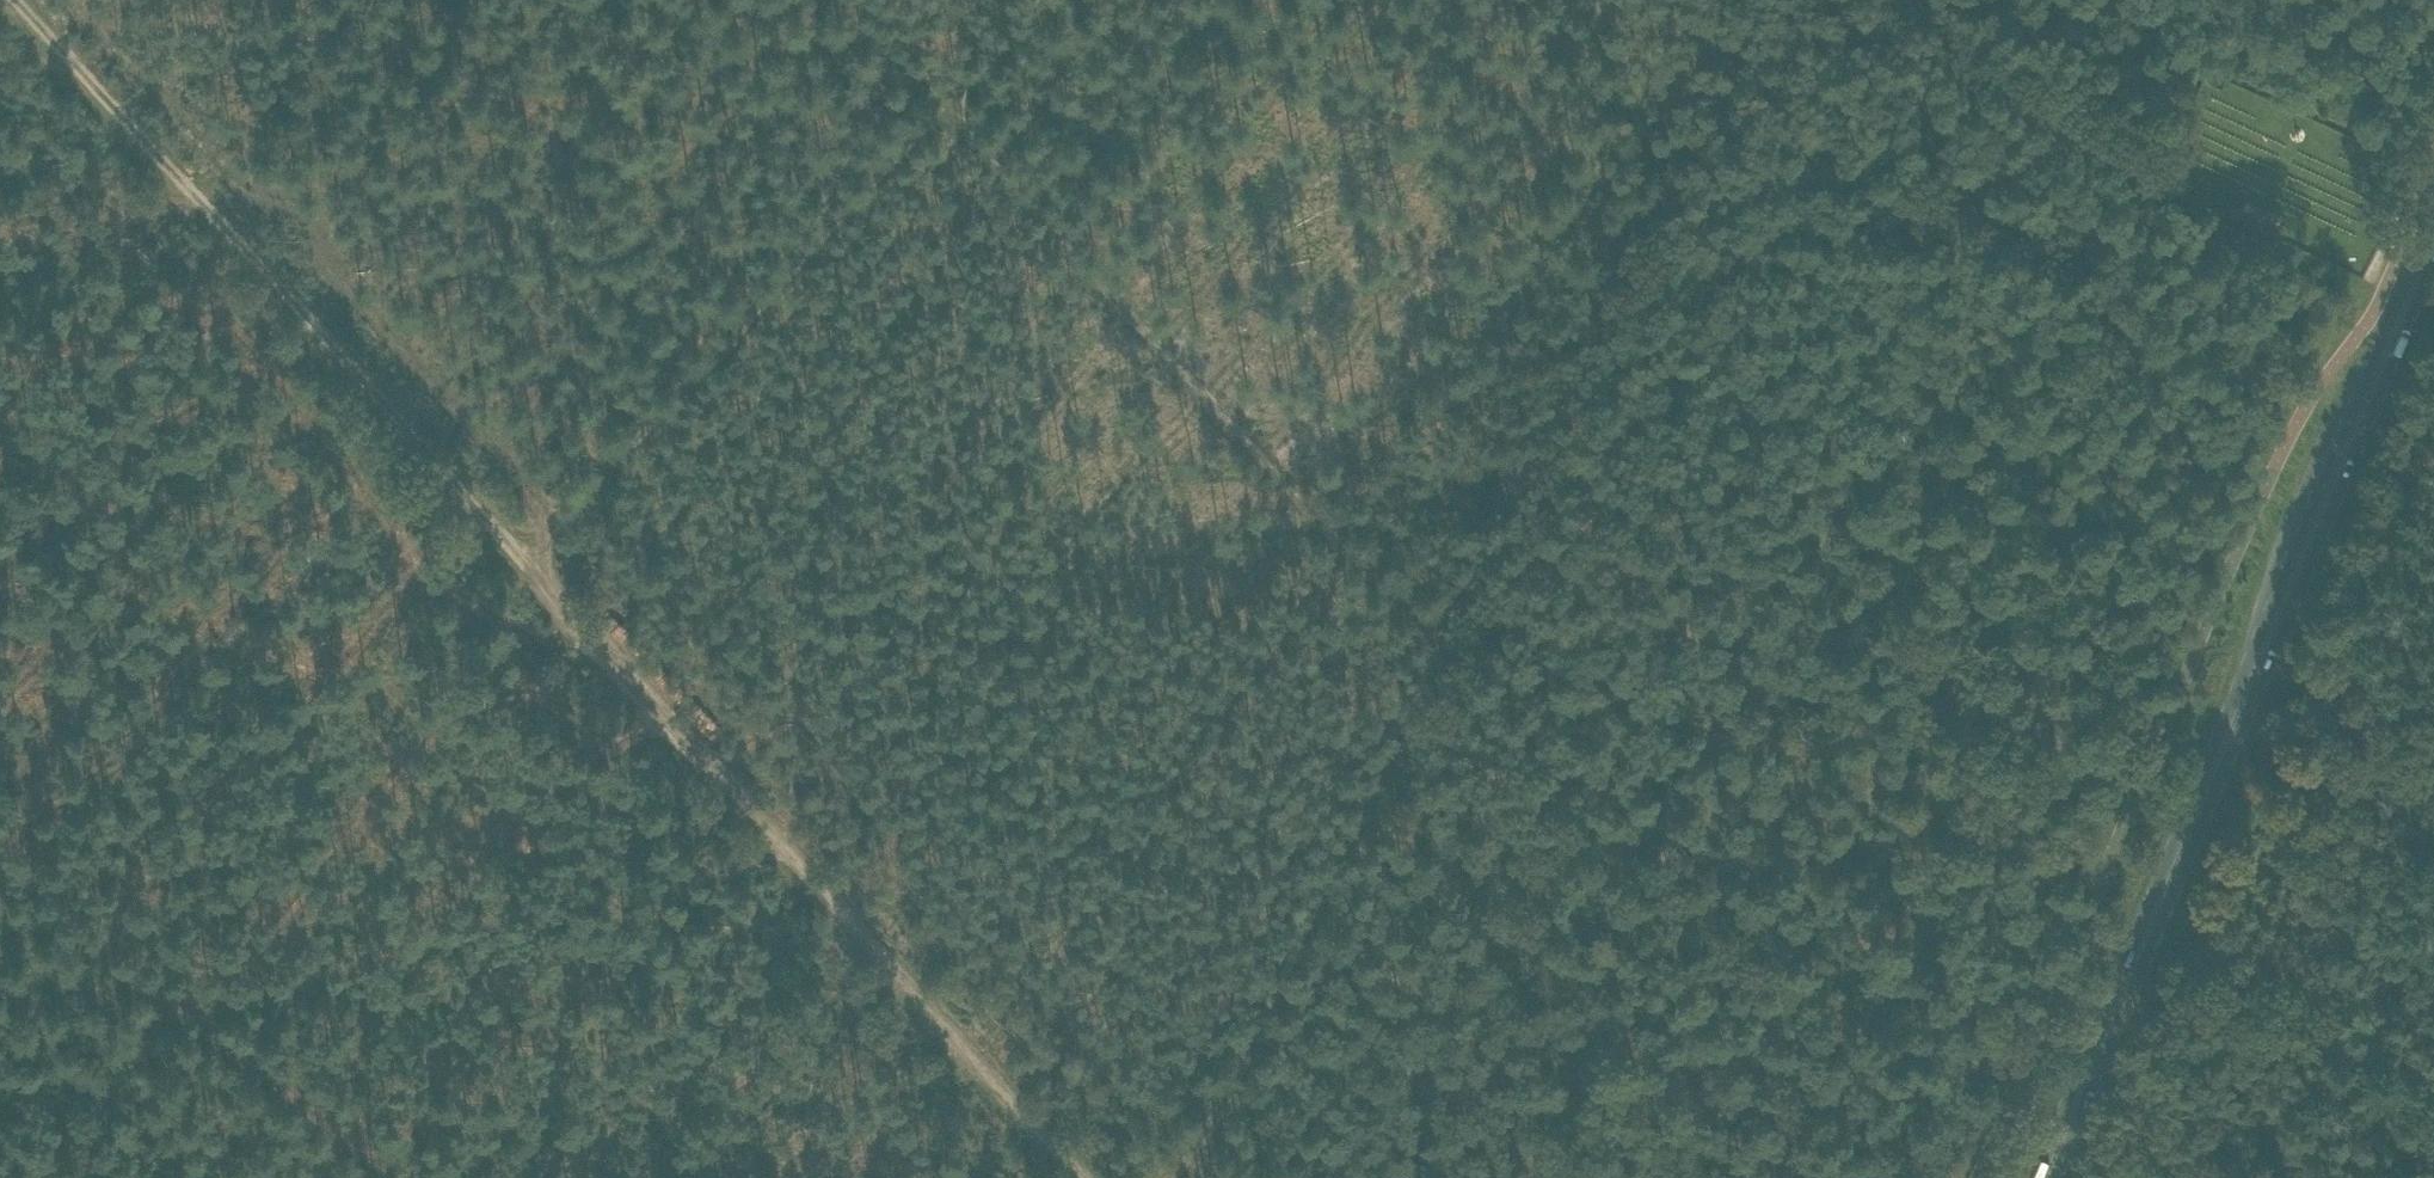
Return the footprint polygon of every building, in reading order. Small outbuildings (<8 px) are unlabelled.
[(2262,215),(2252,210),(2247,222),(2265,230),(2270,219),(2262,215)]
